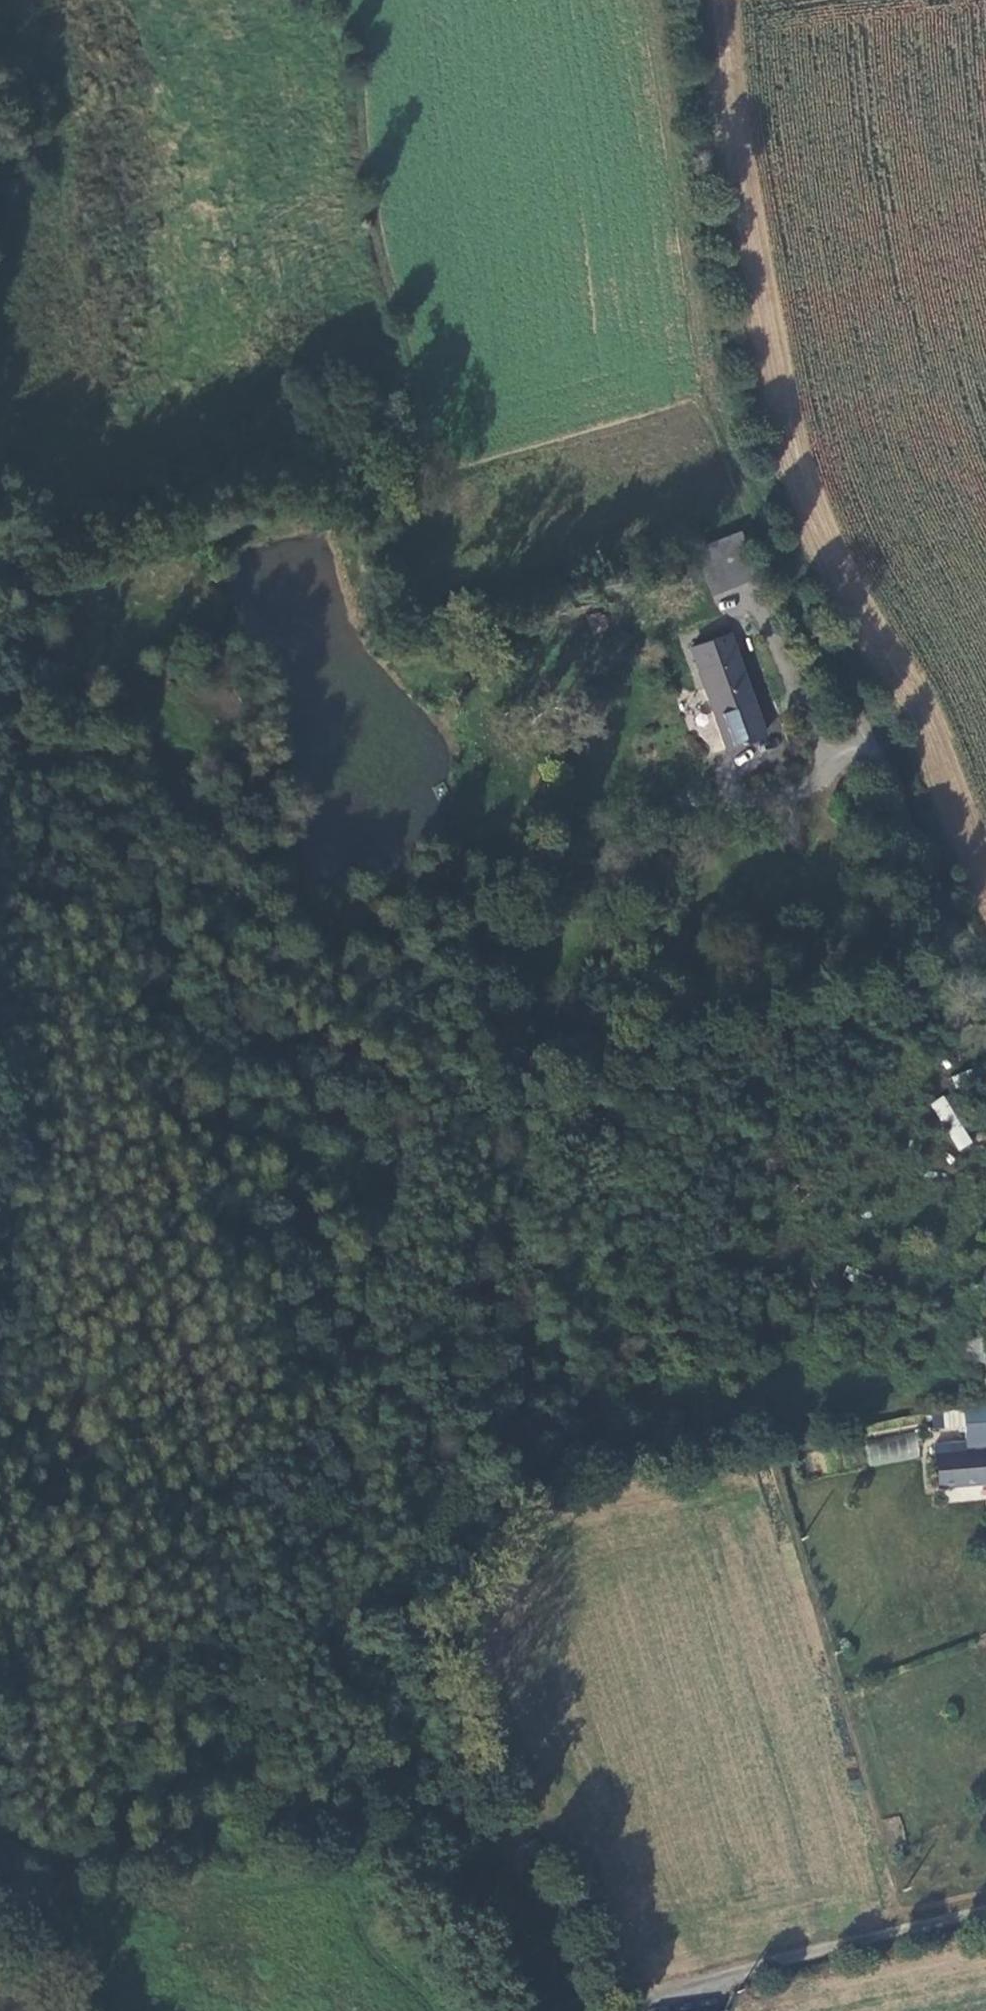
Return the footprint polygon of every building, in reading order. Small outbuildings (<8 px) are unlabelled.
[(743,531),(698,545),(713,593),(758,579),(743,531)] [(756,737),(728,629),(691,638),(718,749),(756,737)] [(944,1095),(930,1103),(958,1150),(972,1142),(944,1095)] [(970,1344),(975,1387),(985,1387),(985,1342),(970,1344)] [(961,1390),(975,1387),(970,1344),(955,1346),(961,1390)] [(963,1412),(945,1412),(945,1428),(963,1427),(963,1412)] [(965,1413),(967,1443),(967,1448),(985,1447),(985,1412),(965,1413)] [(893,1440),(866,1447),(870,1466),(898,1459),(893,1440)] [(949,1455),(968,1454),(967,1448),(967,1443),(949,1444),(949,1455)] [(968,1454),(949,1455),(949,1444),(935,1444),(938,1488),(985,1486),(985,1453),(968,1454)]
